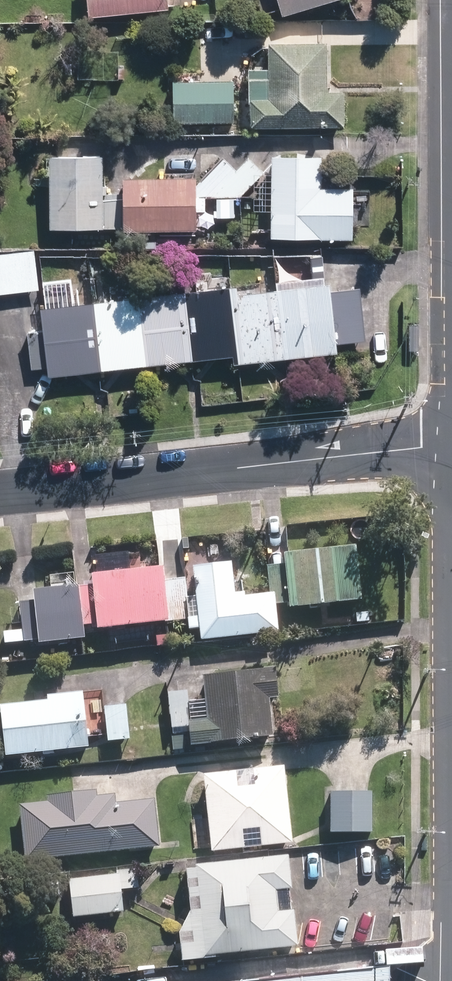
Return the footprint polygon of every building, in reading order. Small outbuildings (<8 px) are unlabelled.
[(90,12),(167,5),(167,0),(89,0),(90,12)] [(290,9),(320,0),(287,0),(290,9)] [(328,45),(276,44),(276,99),(253,99),(252,120),(344,121),(345,89),(328,89),(328,45)] [(233,82),(174,82),(173,118),(232,118),(233,82)] [(106,154),(55,153),(55,220),(105,221),(106,154)] [(322,156),(278,156),(276,232),(354,233),(355,187),(321,187),(322,156)] [(196,184),(123,184),(123,224),(195,225),(196,184)] [(0,256),(0,259),(3,290),(37,287),(33,253),(0,256)] [(238,286),(48,306),(55,370),(241,350),(242,356),(339,346),(332,281),(238,291),(238,286)] [(360,285),(338,287),(344,337),(365,335),(360,285)] [(358,548),(295,556),(301,603),(364,595),(358,548)] [(234,566),(202,569),(208,633),(279,627),(276,594),(237,598),(234,566)] [(166,573),(103,579),(106,620),(170,614),(166,573)] [(83,586),(42,590),(47,636),(87,633),(83,586)] [(274,670),(212,677),(217,717),(197,719),(199,739),(273,730),(269,692),(276,691),(274,670)] [(85,703),(3,712),(8,751),(89,741),(85,703)] [(284,770),(209,778),(216,842),(291,834),(284,770)] [(370,791),(330,791),(331,830),(371,829),(370,791)] [(116,796),(22,804),(26,855),(155,843),(151,800),(117,803),(116,796)] [(201,864),(189,866),(199,955),(303,944),(293,851),(201,861),(201,864)] [(120,871),(73,876),(77,915),(127,910),(125,887),(142,886),(140,866),(120,868),(120,871)] [(380,964),(380,980),(395,980),(395,962),(380,964)] [(258,980),(380,980),(380,964),(258,980)]
